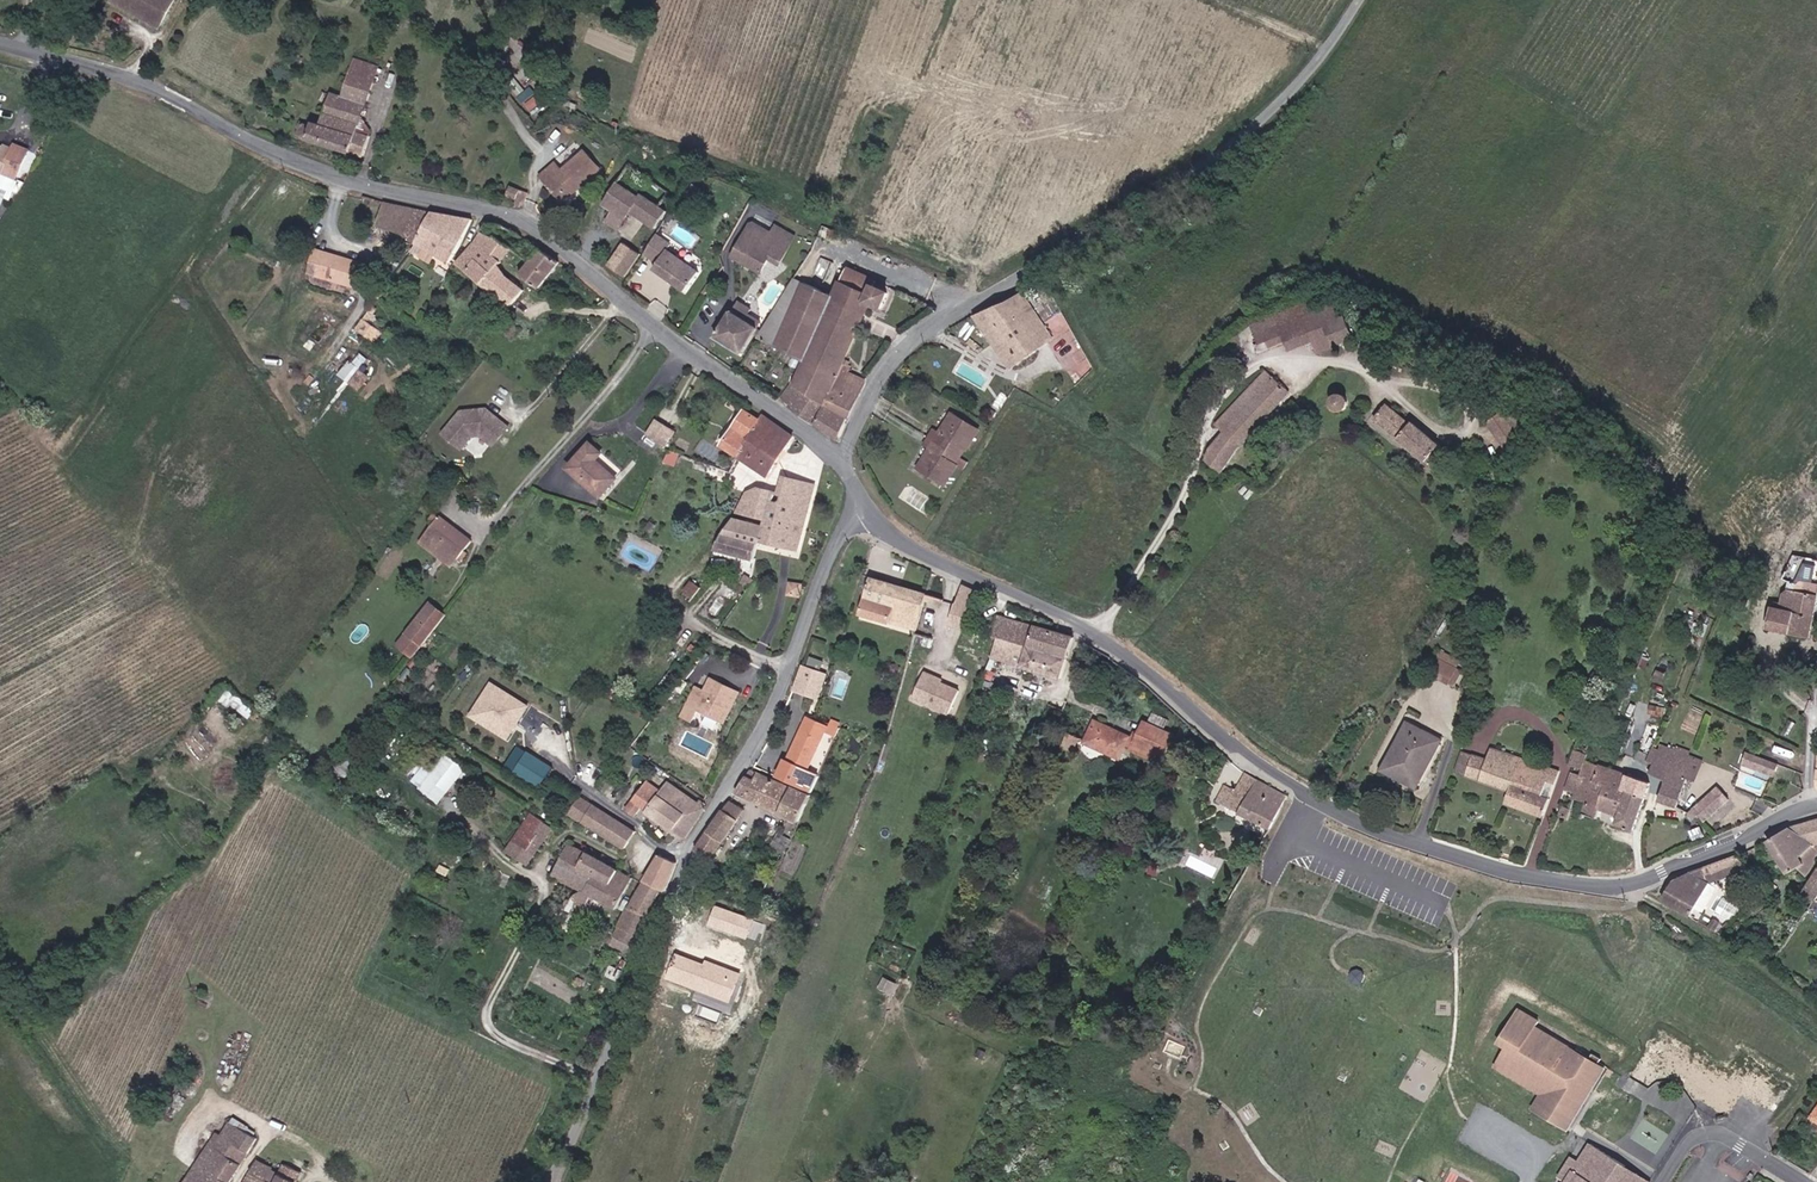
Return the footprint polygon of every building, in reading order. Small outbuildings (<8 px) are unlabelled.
[(107,6),(153,33),(172,2),(168,0),(145,0),(144,2),(140,0),(111,0),(107,6)] [(349,59),(345,72),(371,81),(376,68),(349,59)] [(353,133),(371,81),(345,72),(343,78),(339,77),(335,93),(329,93),(323,112),(317,111),(311,125),(306,123),(301,136),(358,158),(366,139),(353,133)] [(302,98),(300,104),(311,108),(313,102),(302,98)] [(8,137),(4,146),(0,144),(0,171),(1,169),(9,173),(22,143),(8,137)] [(560,179),(575,196),(609,167),(593,150),(572,169),(563,160),(547,174),(555,183),(560,179)] [(626,178),(612,201),(623,207),(615,220),(625,225),(635,208),(661,223),(672,205),(626,178)] [(560,179),(555,183),(570,202),(575,196),(560,179)] [(516,193),(525,197),(530,187),(521,183),(516,193)] [(413,237),(430,246),(444,216),(397,205),(390,230),(398,234),(413,237)] [(763,208),(738,249),(769,266),(777,253),(786,257),(802,231),(763,208)] [(444,216),(430,246),(455,264),(479,222),(444,216)] [(487,239),(514,252),(532,262),(525,273),(548,287),(566,263),(520,231),(496,226),(487,239)] [(663,258),(658,264),(691,286),(704,266),(671,244),(675,239),(661,230),(649,249),(663,258)] [(646,248),(629,237),(615,259),(632,270),(646,248)] [(514,252),(487,239),(468,270),(519,304),(528,290),(504,268),(514,252)] [(331,276),(339,254),(327,250),(320,272),(331,276)] [(373,267),(339,254),(331,276),(330,277),(365,290),(373,267)] [(763,341),(798,363),(828,378),(837,359),(842,361),(844,356),(839,354),(865,298),(876,303),(883,287),(869,280),(870,276),(842,263),(829,290),(803,275),(763,341)] [(1044,339),(1072,378),(1084,360),(1057,303),(1040,316),(1019,286),(1003,298),(1004,300),(973,315),(1007,365),(1039,342),(1044,339)] [(721,330),(748,348),(764,322),(751,314),(754,309),(758,304),(744,295),(738,305),(737,305),(721,330)] [(1004,300),(1003,298),(971,311),(973,315),(1004,300)] [(1241,326),(1244,335),(1304,308),(1300,299),(1241,326)] [(1304,308),(1244,335),(1249,345),(1256,343),(1259,349),(1274,341),(1297,331),(1301,340),(1306,350),(1342,334),(1331,315),(1329,317),(1321,300),(1304,308)] [(441,305),(435,316),(443,322),(449,311),(441,305)] [(754,309),(751,314),(764,322),(767,317),(754,309)] [(388,322),(380,316),(369,332),(377,338),(388,322)] [(521,321),(511,333),(519,338),(527,327),(521,321)] [(1278,350),(1301,340),(1297,331),(1274,341),(1278,350)] [(1044,339),(1039,342),(1068,382),(1072,378),(1044,339)] [(348,380),(368,357),(360,350),(339,373),(348,380)] [(359,389),(373,376),(367,370),(374,362),(370,358),(349,379),(359,389)] [(828,378),(798,363),(787,386),(785,385),(775,401),(838,438),(857,385),(840,376),(842,371),(846,363),(842,361),(837,359),(828,378)] [(859,380),(842,371),(840,376),(857,385),(859,380)] [(1194,461),(1210,473),(1225,449),(1278,393),(1254,372),(1202,428),(1209,435),(1197,449),(1194,461)] [(1336,394),(1332,391),(1329,391),(1325,393),(1323,395),(1321,400),(1321,402),(1323,406),(1325,408),(1328,409),(1331,410),(1334,409),(1336,407),(1338,404),(1339,402),(1338,396),(1336,394)] [(1429,441),(1417,456),(1429,465),(1443,447),(1405,416),(1403,419),(1380,401),(1379,402),(1429,441)] [(1367,417),(1417,456),(1429,441),(1379,402),(1367,417)] [(1504,443),(1521,430),(1505,409),(1488,422),(1504,443)] [(468,415),(452,435),(471,450),(481,437),(491,438),(502,447),(517,428),(497,412),(495,414),(490,410),(474,412),(470,417),(468,415)] [(719,449),(733,458),(757,421),(743,411),(719,449)] [(975,428),(947,411),(936,430),(932,428),(922,444),(926,447),(914,467),(942,484),(975,428)] [(757,421),(733,458),(762,478),(788,441),(770,429),(773,424),(761,416),(757,421)] [(651,417),(641,431),(661,443),(671,428),(651,417)] [(770,429),(788,441),(791,436),(773,424),(770,429)] [(597,452),(585,443),(565,469),(599,496),(614,477),(591,460),(597,452)] [(786,523),(799,479),(788,476),(783,495),(758,489),(746,493),(770,503),(766,517),(775,520),(786,523)] [(814,484),(799,479),(786,523),(804,529),(814,484)] [(770,503),(746,493),(735,520),(762,531),(769,533),(775,520),(766,517),(770,503)] [(482,534),(445,512),(433,532),(470,554),(482,534)] [(799,552),(804,529),(786,523),(775,520),(769,533),(764,544),(799,552)] [(769,533),(762,531),(759,537),(731,527),(721,539),(716,556),(755,563),(764,544),(769,533)] [(913,630),(924,594),(866,577),(856,613),(913,630)] [(1816,609),(1816,585),(1802,582),(1794,586),(1793,589),(1783,587),(1779,607),(1770,606),(1765,628),(1810,640),(1816,609)] [(680,599),(687,604),(696,592),(689,587),(680,599)] [(1737,592),(1722,588),(1719,599),(1735,603),(1737,592)] [(429,598),(396,644),(415,658),(448,612),(429,598)] [(1039,647),(1067,655),(1073,637),(995,615),(990,633),(996,635),(1039,647)] [(1039,647),(996,635),(988,658),(1032,671),(1039,647)] [(1059,678),(1067,655),(1039,647),(1032,671),(1059,678)] [(1423,662),(1416,677),(1437,688),(1445,672),(1423,662)] [(826,672),(801,664),(792,692),(818,700),(826,672)] [(922,674),(912,700),(948,714),(957,691),(939,684),(931,680),(932,677),(922,674)] [(700,685),(685,714),(695,719),(701,708),(708,712),(710,708),(730,717),(743,690),(714,676),(708,689),(700,685)] [(526,706),(489,682),(468,716),(504,740),(526,706)] [(222,697),(247,718),(254,709),(229,688),(222,697)] [(727,722),(730,717),(710,708),(708,712),(727,722)] [(1497,723),(1472,710),(1469,716),(1493,729),(1497,723)] [(1560,732),(1570,737),(1572,733),(1579,714),(1570,710),(1560,732)] [(799,734),(796,733),(782,765),(780,765),(774,779),(806,797),(813,780),(802,775),(820,734),(822,730),(800,721),(797,729),(800,730),(799,734)] [(1163,759),(1174,733),(1145,721),(1136,742),(1149,748),(1147,752),(1163,759)] [(1097,722),(1088,742),(1121,757),(1130,736),(1097,722)] [(1374,767),(1410,784),(1430,743),(1394,725),(1374,767)] [(822,730),(820,734),(830,739),(833,730),(823,727),(822,730)] [(1069,731),(1064,742),(1076,748),(1082,737),(1069,731)] [(1567,745),(1580,750),(1584,738),(1572,733),(1570,737),(1567,745)] [(1679,775),(1687,753),(1656,740),(1650,755),(1666,761),(1659,778),(1652,797),(1668,804),(1679,775)] [(1509,767),(1500,790),(1496,800),(1533,814),(1539,796),(1531,793),(1536,780),(1544,783),(1549,769),(1547,769),(1548,766),(1543,765),(1542,767),(1514,756),(1518,744),(1510,741),(1505,756),(1501,764),(1509,767)] [(1133,751),(1162,763),(1163,759),(1147,752),(1149,748),(1136,742),(1133,751)] [(1562,805),(1560,809),(1571,813),(1572,809),(1586,815),(1590,805),(1598,781),(1601,782),(1605,769),(1578,758),(1580,750),(1567,745),(1560,763),(1574,769),(1572,774),(1566,791),(1562,805)] [(1737,747),(1733,759),(1762,770),(1766,759),(1737,747)] [(550,769),(518,748),(504,768),(537,789),(550,769)] [(1445,774),(1500,790),(1509,767),(1501,764),(1505,756),(1478,748),(1474,759),(1452,752),(1445,774)] [(410,782),(438,804),(464,772),(436,750),(410,782)] [(1637,761),(1641,752),(1635,750),(1631,759),(1637,761)] [(1694,756),(1687,753),(1679,775),(1686,778),(1694,756)] [(1666,761),(1650,755),(1643,772),(1659,778),(1666,761)] [(1406,791),(1410,784),(1374,767),(1370,774),(1406,791)] [(788,793),(744,768),(732,791),(791,823),(805,800),(789,792),(788,793)] [(1642,783),(1605,769),(1601,782),(1598,781),(1590,805),(1609,813),(1618,791),(1636,798),(1642,783)] [(1566,791),(1572,774),(1564,771),(1557,788),(1566,791)] [(1275,794),(1235,773),(1226,789),(1217,785),(1209,800),(1258,829),(1275,794)] [(1539,796),(1544,783),(1536,780),(1531,793),(1539,796)] [(1717,795),(1705,783),(1682,807),(1694,818),(1717,795)] [(640,811),(683,838),(706,809),(703,807),(705,803),(700,800),(698,804),(665,784),(660,794),(645,785),(624,815),(633,821),(640,811)] [(1623,828),(1636,798),(1618,791),(1609,813),(1606,822),(1623,828)] [(589,811),(591,806),(578,797),(575,803),(589,811)] [(741,806),(728,798),(696,849),(709,857),(734,816),(743,821),(747,815),(739,810),(741,806)] [(1558,815),(1560,809),(1562,805),(1553,802),(1549,813),(1558,815)] [(593,826),(601,812),(591,806),(589,811),(583,820),(593,826)] [(633,832),(601,812),(593,826),(591,830),(624,849),(633,832)] [(1780,824),(1804,837),(1816,833),(1816,813),(1785,821),(1780,824)] [(529,817),(512,846),(527,854),(536,840),(542,844),(550,830),(529,817)] [(1810,838),(1804,837),(1780,824),(1759,836),(1780,868),(1788,863),(1797,871),(1814,846),(1810,838)] [(579,871),(586,856),(571,848),(556,878),(584,891),(585,891),(591,877),(579,871)] [(1698,864),(1705,877),(1729,868),(1734,874),(1739,872),(1743,877),(1747,875),(1728,853),(1698,864)] [(613,888),(620,872),(586,856),(579,871),(591,877),(613,888)] [(658,892),(660,894),(668,878),(668,863),(657,856),(644,883),(658,892)] [(1796,888),(1809,897),(1810,896),(1816,885),(1816,857),(1796,888)] [(1697,881),(1705,877),(1698,864),(1683,870),(1686,876),(1669,908),(1682,914),(1697,881)] [(1686,876),(1683,870),(1664,877),(1650,899),(1669,908),(1686,876)] [(585,891),(584,891),(576,895),(571,907),(587,915),(595,897),(619,910),(633,879),(620,872),(613,888),(591,877),(585,891)] [(1697,881),(1682,914),(1688,916),(1702,882),(1697,881)] [(658,892),(644,883),(630,910),(628,909),(608,946),(634,959),(646,919),(645,918),(658,892)] [(1809,897),(1804,905),(1816,911),(1816,900),(1810,896),(1809,897)] [(748,918),(713,904),(706,921),(742,935),(748,918)] [(1700,927),(1707,931),(1712,921),(1705,917),(1700,927)] [(757,921),(748,918),(742,935),(750,938),(757,921)] [(1647,925),(1653,928),(1656,921),(1651,918),(1647,925)] [(1786,933),(1793,921),(1788,918),(1781,929),(1786,933)] [(700,962),(672,950),(663,970),(693,983),(695,979),(727,994),(736,973),(702,959),(700,962)] [(693,983),(663,970),(662,972),(724,1000),(727,994),(695,979),(693,983)] [(1356,985),(1363,982),(1364,974),(1356,970),(1350,974),(1350,981),(1356,985)] [(1515,1012),(1496,1045),(1505,1050),(1494,1069),(1541,1095),(1533,1110),(1553,1122),(1588,1060),(1596,1065),(1599,1059),(1590,1054),(1587,1059),(1532,1029),(1535,1023),(1515,1012)] [(1185,1045),(1166,1034),(1158,1048),(1178,1059),(1185,1045)] [(1783,1082),(1741,1061),(1732,1079),(1652,1037),(1633,1074),(1651,1083),(1658,1070),(1728,1106),(1738,1087),(1771,1105),(1783,1082)] [(1596,1065),(1588,1060),(1553,1122),(1568,1130),(1603,1069),(1596,1065)] [(254,1145),(230,1129),(218,1148),(213,1145),(189,1181),(230,1181),(254,1145)] [(1562,1181),(1610,1181),(1621,1164),(1586,1142),(1562,1181)] [(304,1169),(287,1160),(275,1181),(298,1181),(304,1169)] [(1172,1161),(1165,1172),(1171,1177),(1179,1166),(1172,1161)] [(1621,1164),(1610,1181),(1646,1181),(1647,1180),(1621,1164)] [(254,1172),(246,1181),(275,1181),(254,1172)]
